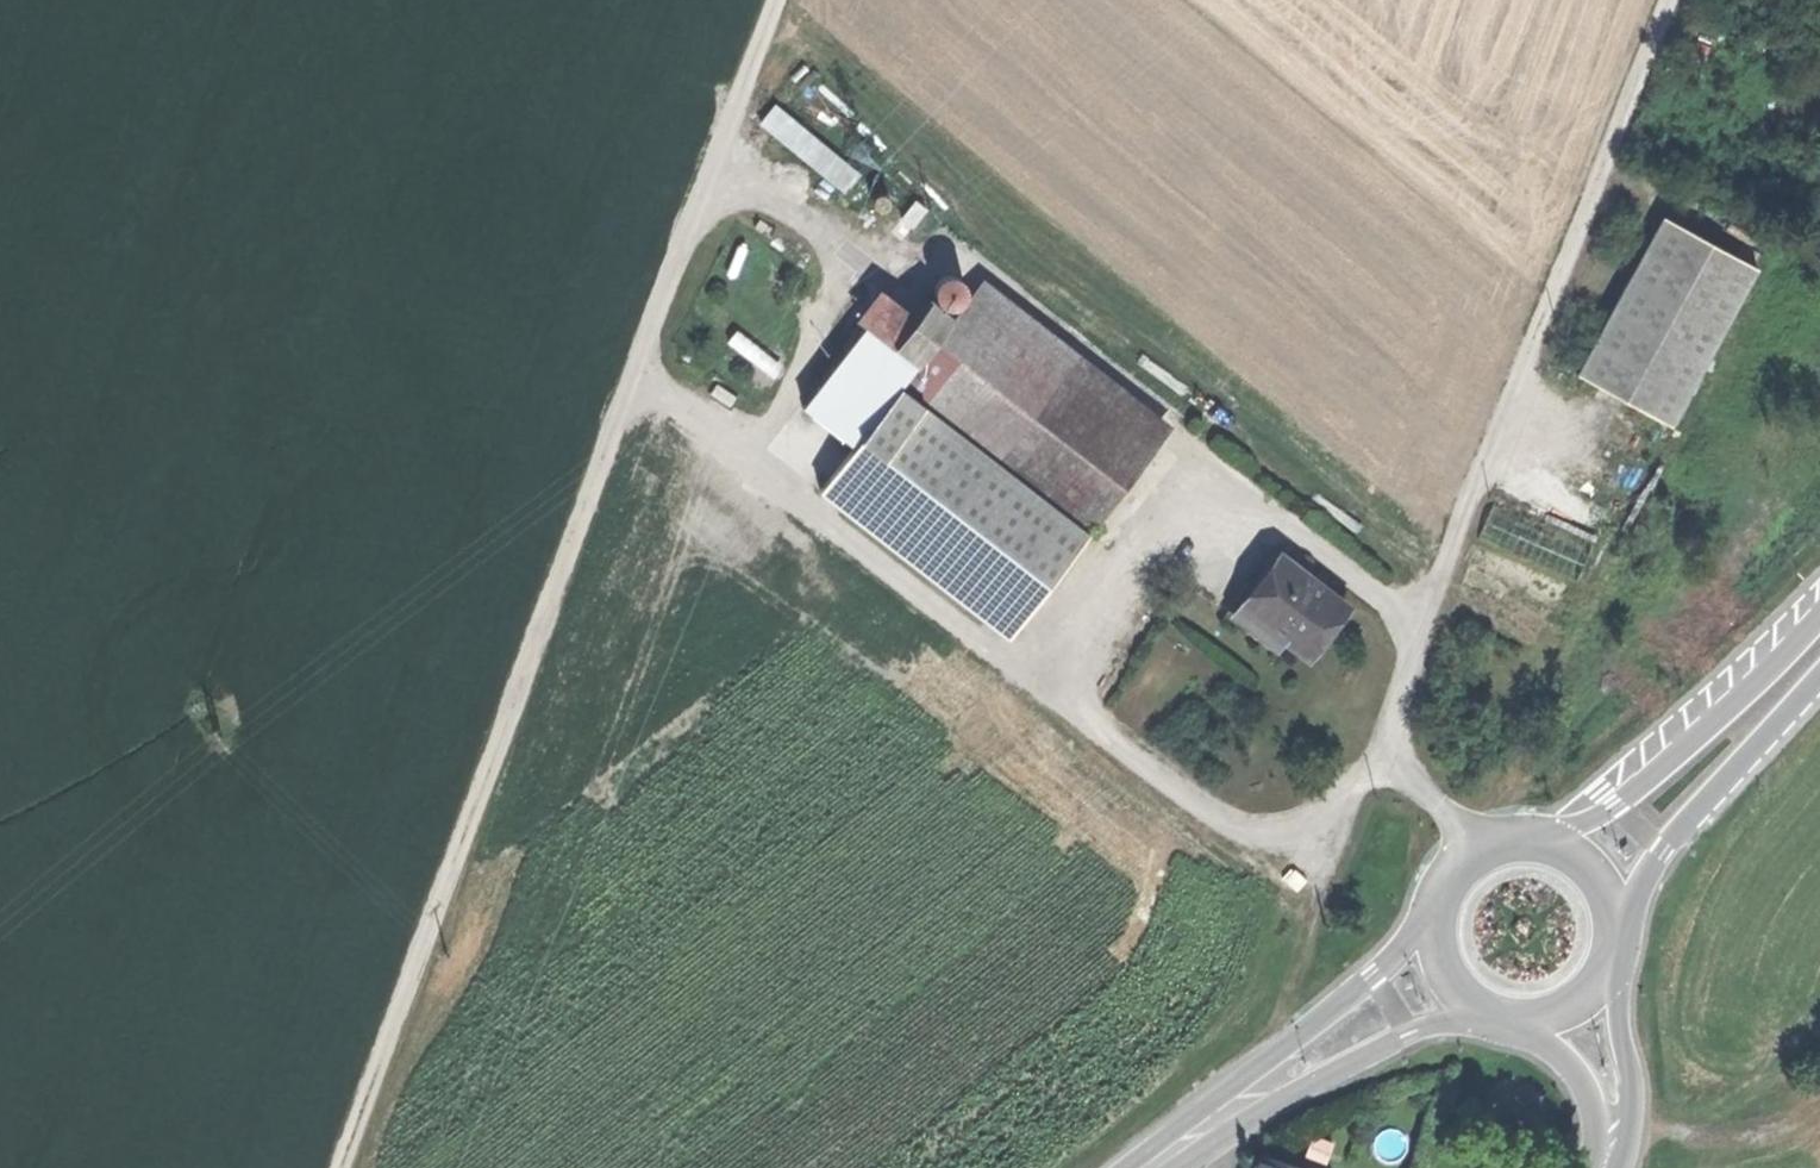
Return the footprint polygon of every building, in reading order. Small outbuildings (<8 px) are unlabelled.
[(845,187),(860,168),(778,98),(762,117),(845,187)] [(1570,378),(1663,428),(1748,271),(1654,220),(1570,378)] [(908,365),(892,385),(987,459),(1056,372),(961,297),(945,317),(908,365)] [(885,346),(908,365),(945,317),(922,299),(885,346)] [(1056,372),(987,459),(1081,533),(1150,446),(1056,372)] [(812,487),(1001,635),(1045,579),(1081,533),(987,459),(892,385),(856,431),(812,487)] [(1578,576),(1593,541),(1521,510),(1506,545),(1578,576)] [(1279,638),(1299,653),(1316,630),(1333,608),(1305,587),(1293,578),(1273,562),(1252,589),(1247,597),(1266,611),(1258,621),(1279,638)] [(1300,568),(1293,578),(1305,587),(1312,578),(1300,568)] [(1268,653),(1279,638),(1258,621),(1239,607),(1247,597),(1252,589),(1244,583),(1219,616),(1268,653)] [(1239,607),(1258,621),(1266,611),(1247,597),(1239,607)] [(1253,1154),(1248,1167),(1294,1167),(1253,1154)]
